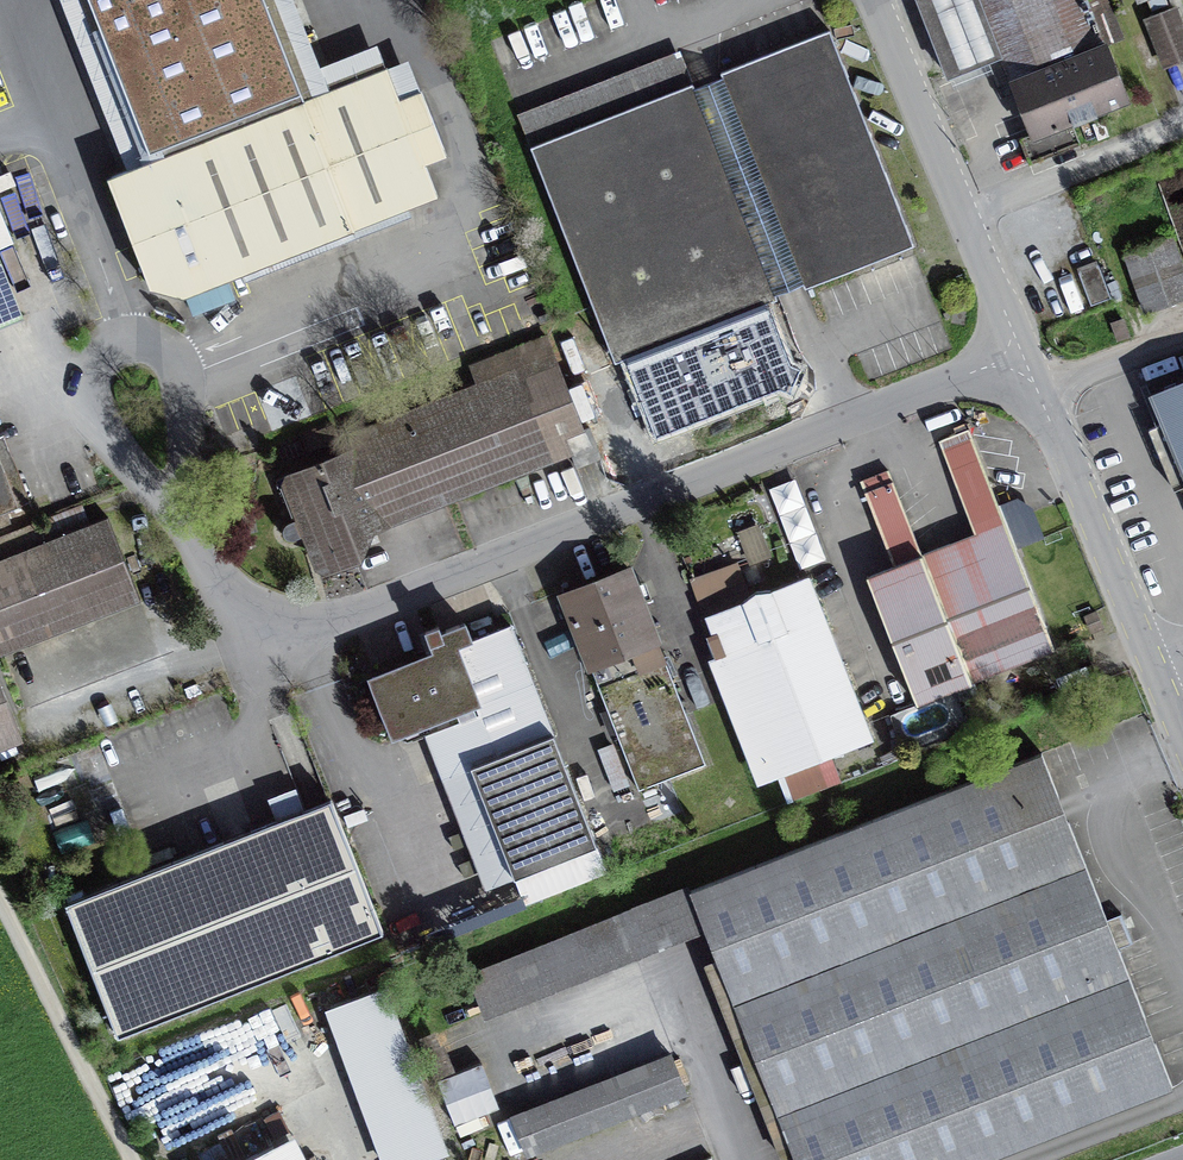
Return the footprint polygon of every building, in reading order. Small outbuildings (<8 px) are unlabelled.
[(149,154),(159,150),(162,156),(106,178),(149,287),(183,296),(186,295),(193,312),(235,296),(228,278),(438,196),(426,165),(447,156),(422,91),(400,99),(388,68),(305,100),(266,0),(89,0),(149,154)] [(950,76),(1000,56),(1001,59),(992,63),(1001,86),(1010,82),(1030,133),(1019,138),(1029,164),(1080,144),(1071,121),(1127,100),(1105,45),(1122,38),(1107,0),(1090,0),(1088,1),(1087,0),(920,0),(950,76)] [(1147,20),(1165,64),(1182,57),(1182,28),(1175,9),(1147,20)] [(803,283),(806,289),(915,246),(830,30),(721,73),(723,77),(695,88),(776,293),(803,283)] [(627,357),(631,366),(770,312),(766,304),(778,299),(776,293),(695,88),(694,85),(532,148),(616,362),(627,357)] [(1126,254),(1146,311),(1182,298),(1182,271),(1171,238),(1126,254)] [(23,317),(0,257),(0,325),(23,317)] [(1100,265),(1078,272),(1091,305),(1112,298),(1100,265)] [(790,363),(770,312),(631,366),(658,436),(779,388),(791,392),(800,368),(790,363)] [(555,358),(355,435),(359,447),(276,479),(292,521),(307,515),(316,519),(322,533),(314,547),(318,557),(330,562),(359,551),(371,522),(385,516),(387,520),(570,450),(565,437),(583,430),(555,358)] [(1150,393),(1182,471),(1182,378),(1150,393)] [(565,437),(570,450),(577,467),(602,457),(590,427),(583,430),(565,437)] [(890,471),(861,483),(893,565),(867,575),(909,684),(882,695),(888,712),(916,701),(917,703),(1055,649),(1014,543),(1037,535),(1027,511),(1017,505),(1002,511),(970,430),(943,440),(976,524),(978,531),(922,553),(890,471)] [(19,507),(0,459),(0,514),(19,507)] [(140,600),(108,517),(85,526),(77,506),(0,536),(0,654),(140,600)] [(630,570),(564,595),(640,789),(706,763),(630,570)] [(873,739),(810,575),(770,590),(756,591),(744,601),(707,615),(770,778),(873,739)] [(434,654),(373,678),(394,733),(451,711),(515,877),(596,846),(510,624),(473,638),(466,622),(441,631),(439,626),(425,631),(434,654)] [(21,738),(0,684),(0,746),(21,738)] [(1041,752),(689,890),(704,928),(795,1159),(983,1159),(1172,1086),(1118,947),(1132,941),(1121,913),(1107,919),(1041,752)] [(330,801),(67,906),(119,1036),(382,932),(330,801)] [(689,890),(474,974),(489,1012),(704,928),(689,890)] [(332,1006),(388,1159),(430,1159),(448,1153),(387,986),(332,1006)] [(482,1048),(436,1065),(456,1118),(502,1101),(482,1048)] [(672,1056),(528,1113),(541,1145),(685,1087),(672,1056)] [(245,1159),(281,1159),(273,1146),(245,1159)]
